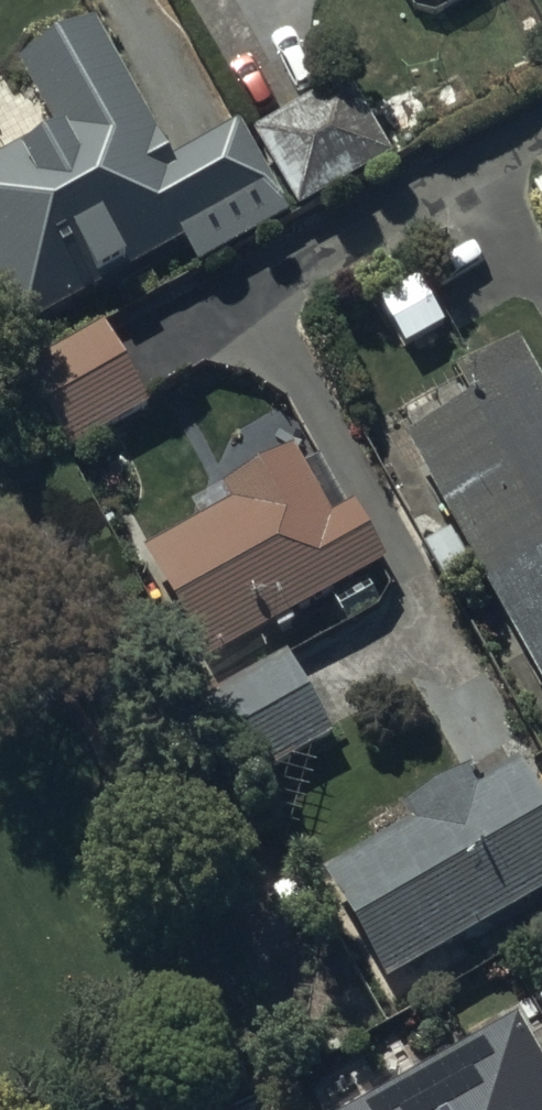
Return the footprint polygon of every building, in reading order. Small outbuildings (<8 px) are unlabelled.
[(14,57),(50,124),(0,152),(0,291),(18,324),(180,236),(192,257),(279,210),(233,125),(170,160),(91,15),(14,57)] [(300,214),(393,164),(354,90),(260,140),(300,214)] [(100,322),(20,365),(67,451),(147,407),(100,322)] [(541,575),(541,380),(525,349),(464,381),(481,413),(422,445),(504,595),(541,575)] [(233,513),(147,561),(210,673),(385,575),(327,472),(308,483),(296,463),(227,502),(233,513)] [(504,595),(541,666),(541,575),(504,595)] [(285,659),(208,703),(248,773),(326,728),(285,659)] [(322,866),(386,979),(541,891),(541,800),(518,758),(472,784),(460,763),(397,800),(407,818),(322,866)] [(345,1109),(541,1109),(541,1049),(526,1017),(345,1109)]
